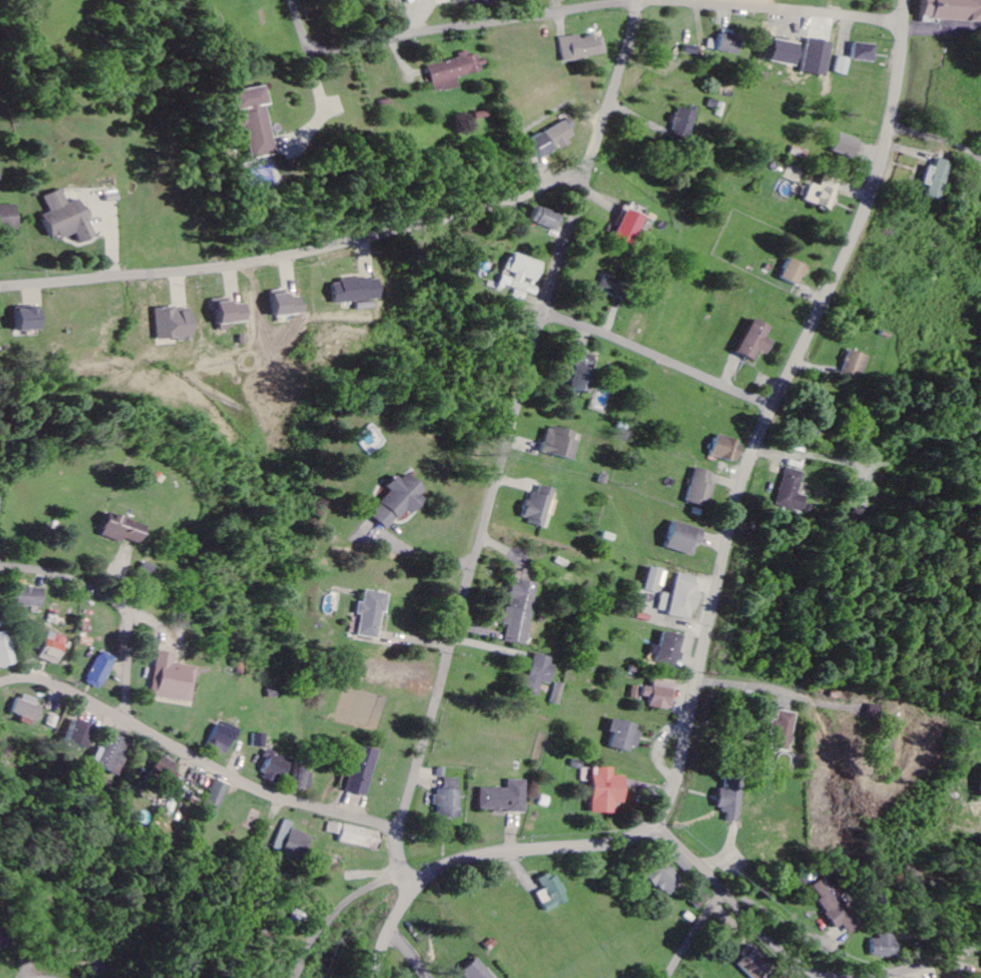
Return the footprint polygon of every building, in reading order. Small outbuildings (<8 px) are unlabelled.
[(925,20),(980,22),(980,0),(926,0),(925,20)] [(743,56),(748,36),(724,31),(722,41),(711,39),(709,49),(743,56)] [(562,62),(605,56),(602,35),(580,38),(580,35),(559,38),(562,62)] [(882,45),(859,42),(857,60),(880,63),(882,45)] [(434,93),(457,88),(455,78),(485,72),(482,56),(471,58),(470,51),(458,54),(459,60),(429,66),(434,93)] [(856,59),(844,56),(840,73),(852,76),(856,59)] [(233,92),(237,114),(233,115),(237,141),(245,140),(248,159),(274,155),(263,87),(233,92)] [(699,113),(679,107),(672,132),(692,138),(699,113)] [(488,120),(485,111),(474,114),(476,123),(488,120)] [(532,139),(542,158),(581,140),(572,120),(532,139)] [(865,140),(842,134),(838,152),(860,158),(865,140)] [(924,185),(930,187),(927,197),(942,201),(953,163),(939,159),(936,168),(930,166),(924,185)] [(835,211),(841,193),(830,190),(833,183),(826,181),(824,187),(814,184),(808,202),(835,211)] [(44,197),(50,213),(44,215),(53,241),(77,233),(81,245),(97,239),(83,199),(69,204),(64,190),(44,197)] [(20,230),(19,205),(0,206),(0,231),(20,230)] [(534,222),(560,232),(566,216),(539,207),(534,222)] [(636,246),(647,215),(625,207),(613,237),(636,246)] [(546,262),(512,255),(508,272),(517,274),(516,278),(504,276),(502,286),(540,295),(542,285),(541,285),(546,262)] [(803,287),(810,266),(792,260),(784,280),(803,287)] [(626,301),(632,285),(607,276),(601,291),(626,301)] [(339,303),(386,301),(384,279),(337,281),(339,303)] [(306,297),(294,298),(293,294),(275,296),(277,318),(308,315),(306,297)] [(250,305),(237,307),(236,299),(216,302),(218,314),(222,314),(224,327),(253,322),(250,305)] [(160,309),(163,343),(199,340),(196,310),(183,311),(182,307),(160,309)] [(45,332),(44,310),(17,311),(17,332),(45,332)] [(775,342),(768,339),(773,327),(756,319),(740,353),(757,361),(761,352),(769,356),(775,342)] [(861,382),(866,354),(847,351),(842,378),(861,382)] [(594,394),(596,369),(577,367),(574,391),(594,394)] [(549,428),(545,455),(579,459),(583,433),(549,428)] [(713,455),(740,465),(747,445),(720,435),(713,455)] [(809,496),(801,494),(807,474),(787,468),(776,506),(803,514),(809,496)] [(707,508),(717,475),(697,469),(687,502),(707,508)] [(427,500),(422,495),(428,489),(407,470),(390,488),(394,491),(373,514),(390,529),(408,509),(414,515),(427,500)] [(551,526),(560,488),(539,483),(530,520),(551,526)] [(123,542),(124,538),(143,543),(148,524),(108,513),(102,536),(123,542)] [(668,549),(699,555),(705,528),(674,521),(668,549)] [(668,571),(652,567),(646,589),(662,594),(668,571)] [(507,641),(531,645),(540,583),(534,582),(536,572),(517,569),(507,641)] [(664,593),(661,613),(693,618),(694,609),(700,610),(702,592),(698,591),(700,576),(679,573),(676,595),(664,593)] [(45,588),(19,587),(19,605),(44,606),(45,588)] [(383,639),(389,593),(368,590),(366,602),(360,601),(358,613),(363,614),(359,636),(383,639)] [(18,664),(12,630),(0,633),(0,668),(18,664)] [(688,636),(667,630),(657,662),(679,668),(688,636)] [(60,665),(70,638),(51,632),(42,659),(60,665)] [(89,683),(105,690),(118,658),(102,651),(89,683)] [(193,701),(198,666),(175,663),(176,653),(159,651),(152,696),(193,701)] [(546,682),(554,683),(560,658),(539,653),(533,676),(523,674),(520,687),(543,693),(546,682)] [(646,686),(644,696),(653,697),(652,706),(672,710),(677,681),(657,677),(655,687),(646,686)] [(554,702),(563,705),(569,685),(561,682),(554,702)] [(45,707),(37,704),(39,699),(23,693),(15,713),(40,722),(45,707)] [(799,714),(779,709),(770,747),(789,752),(799,714)] [(89,748),(96,724),(77,718),(70,742),(89,748)] [(614,746),(639,751),(644,724),(615,719),(612,732),(616,733),(614,746)] [(229,754),(241,729),(220,720),(209,746),(229,754)] [(101,747),(93,764),(117,775),(133,742),(115,733),(107,750),(101,747)] [(256,746),(268,747),(268,734),(256,733),(256,746)] [(370,796),(382,751),(362,746),(349,791),(370,796)] [(264,777),(283,785),(293,758),(269,750),(266,757),(270,759),(264,777)] [(180,765),(163,755),(155,768),(172,778),(180,765)] [(316,773),(309,773),(309,765),(299,765),(298,788),(315,789),(316,773)] [(617,768),(596,767),(595,813),(619,814),(619,803),(629,803),(629,776),(617,776),(617,768)] [(722,787),(721,813),(730,813),(729,821),(744,822),(745,777),(727,777),(727,788),(722,787)] [(441,818),(463,818),(463,778),(447,778),(447,792),(437,792),(437,805),(441,805),(441,818)] [(205,805),(218,812),(231,785),(218,779),(205,805)] [(483,788),(482,810),(529,811),(530,780),(511,780),(511,788),(483,788)] [(295,828),(297,823),(288,819),(277,849),(307,861),(316,836),(295,828)] [(381,851),(385,832),(332,821),(330,832),(344,835),(342,843),(381,851)] [(678,861),(689,872),(696,865),(684,854),(678,861)] [(650,874),(667,896),(685,882),(668,860),(650,874)] [(548,911),(571,902),(558,871),(542,878),(546,890),(540,893),(548,911)] [(848,934),(860,926),(824,877),(808,889),(837,927),(841,924),(848,934)] [(876,939),(868,939),(867,957),(893,958),(893,935),(876,934),(876,939)] [(775,965),(754,944),(743,954),(747,958),(741,964),(754,977),(761,977),(775,965)] [(480,958),(462,972),(467,977),(495,977),(480,958)]
